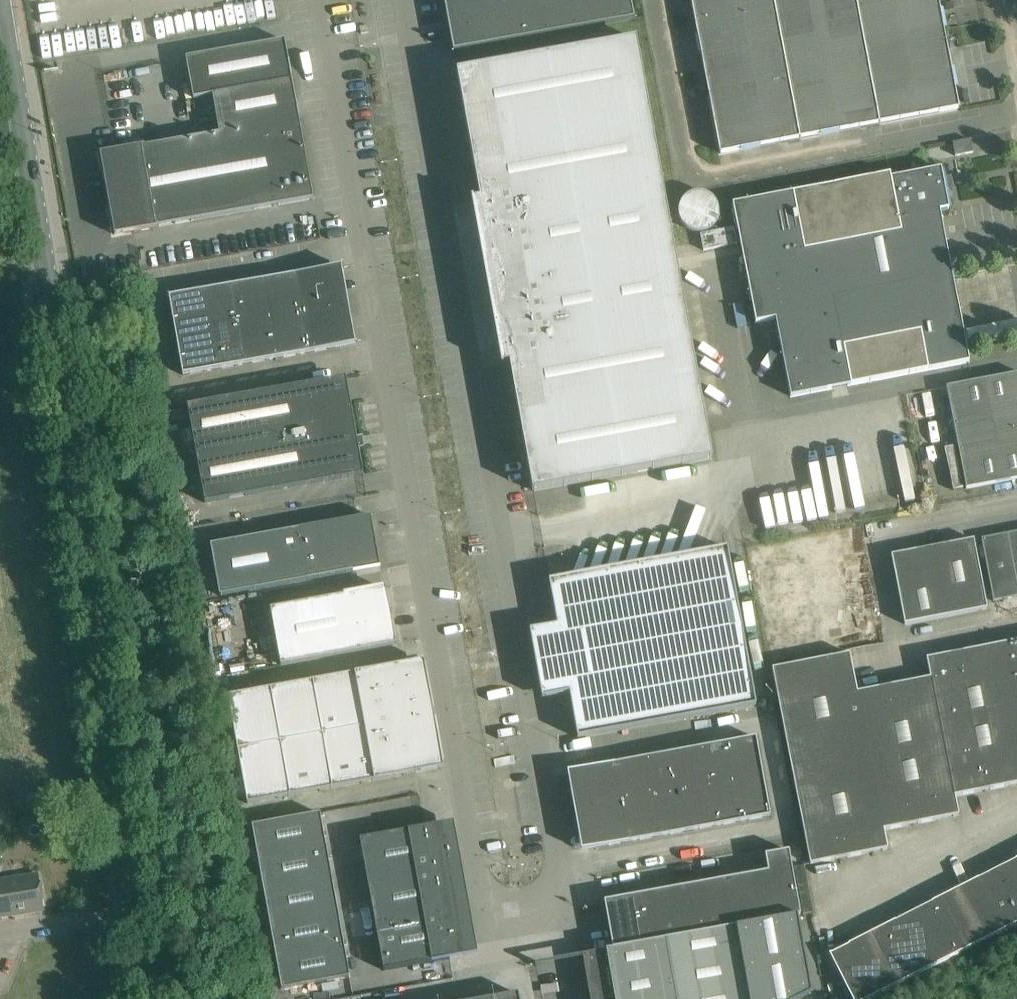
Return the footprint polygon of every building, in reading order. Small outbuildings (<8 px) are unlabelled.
[(453,52),(634,19),(631,0),(444,0),(453,52)] [(697,34),(697,35),(777,20),(773,0),(691,0),(697,34)] [(777,20),(857,5),(857,4),(856,0),(773,0),(777,20)] [(857,4),(857,5),(868,63),(947,48),(944,29),(940,10),(939,5),(938,0),(879,0),(857,4)] [(857,5),(777,20),(788,79),(800,139),(879,124),(868,63),(857,5)] [(777,20),(697,35),(708,94),(788,79),(777,20)] [(361,34),(369,32),(367,25),(360,27),(361,34)] [(712,459),(636,39),(456,71),(480,199),(473,200),(473,199),(471,199),(499,352),(501,367),(503,366),(503,365),(509,364),(532,491),(712,459)] [(144,145),(100,153),(109,205),(105,206),(108,219),(112,218),(115,235),(159,227),(314,199),(285,40),(185,57),(192,97),(212,93),(219,133),(144,147),(144,145)] [(947,48),(868,63),(879,124),(959,108),(955,88),(951,69),(947,48)] [(788,79),(708,94),(720,154),(800,139),(788,79)] [(970,139),(953,143),(955,156),(973,152),(970,139)] [(890,173),(733,203),(756,323),(775,319),(790,397),(969,362),(967,349),(954,283),(940,211),(949,209),(945,188),(943,179),(941,168),(891,178),(890,173)] [(683,229),(717,227),(715,192),(681,194),(683,229)] [(734,228),(701,234),(704,250),(738,244),(734,228)] [(183,375),(340,347),(356,344),(341,266),(326,268),(169,297),(183,375)] [(946,387),(966,489),(1016,479),(1016,373),(946,387)] [(329,380),(187,406),(204,502),(363,474),(360,459),(356,460),(347,411),(342,380),(342,378),(329,380)] [(172,428),(188,427),(188,410),(171,411),(172,428)] [(781,524),(878,509),(870,454),(775,468),(779,496),(767,498),(771,520),(780,518),(781,524)] [(210,545),(219,596),(380,567),(371,515),(210,545)] [(981,539),(993,601),(1016,596),(1016,532),(981,539)] [(840,534),(816,537),(826,604),(872,598),(864,538),(841,541),(840,534)] [(973,540),(892,555),(905,623),(986,608),(973,540)] [(656,563),(655,563),(652,571),(639,566),(637,566),(635,574),(621,569),(620,570),(617,577),(603,573),(602,573),(599,581),(586,576),(584,576),(582,584),(568,579),(549,583),(557,627),(530,632),(542,701),(570,696),(578,740),(756,708),(727,550),(708,554),(706,561),(692,557),(691,557),(688,565),(674,560),(673,560),(670,568),(656,563)] [(212,558),(202,559),(204,577),(214,576),(212,558)] [(393,643),(383,588),(270,608),(280,665),(396,645),(395,642),(393,643)] [(1002,644),(1016,715),(1016,717),(1016,641),(1002,644)] [(1002,644),(927,659),(931,678),(941,729),(1016,715),(1002,644)] [(849,654),(773,669),(791,762),(867,747),(857,692),(849,654)] [(228,696),(247,804),(444,768),(424,660),(228,696)] [(931,678),(857,692),(867,747),(870,760),(944,745),(941,729),(931,678)] [(941,729),(944,745),(954,795),(1016,783),(1016,717),(1016,715),(941,729)] [(567,771),(567,772),(581,850),(770,816),(756,737),(567,771)] [(944,745),(870,760),(883,829),(958,814),(954,795),(944,745)] [(867,747),(791,762),(811,863),(887,848),(883,829),(870,760),(867,747)] [(350,976),(320,812),(251,825),(281,989),(350,976)] [(360,839),(383,970),(477,953),(453,822),(360,839)] [(789,850),(765,855),(768,871),(768,874),(769,874),(777,919),(797,916),(801,915),(789,850)] [(998,867),(1016,904),(1016,858),(998,867)] [(956,889),(982,941),(1016,923),(1016,904),(998,867),(956,889)] [(768,871),(746,875),(746,878),(754,924),(777,919),(769,874),(768,874),(768,871)] [(44,910),(38,874),(0,880),(0,917),(44,910)] [(746,875),(722,880),(723,883),(731,928),(754,924),(746,878),(746,875)] [(722,880),(699,884),(700,887),(708,932),(731,928),(723,883),(722,880)] [(699,884),(676,888),(677,891),(685,936),(708,932),(700,887),(699,884)] [(676,888),(653,892),(654,895),(662,940),(685,936),(677,891),(676,888)] [(916,909),(913,911),(939,962),(982,941),(956,889),(916,909)] [(653,892),(630,896),(630,899),(639,945),(662,940),(654,895),(653,892)] [(630,896),(604,901),(613,949),(639,945),(630,899),(630,896)] [(913,911),(870,932),(896,984),(939,962),(913,911)] [(613,949),(578,956),(579,958),(582,957),(590,998),(801,998),(811,994),(797,916),(777,919),(754,924),(731,928),(708,932),(685,936),(662,940),(639,945),(613,949)] [(828,953),(851,998),(865,998),(896,984),(870,932),(828,953)]
